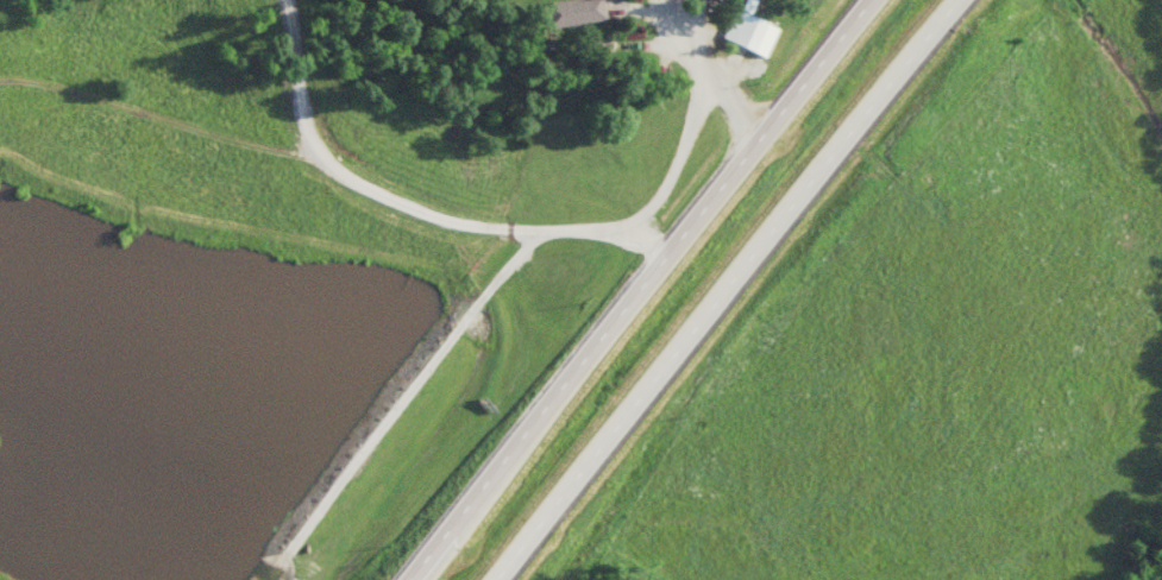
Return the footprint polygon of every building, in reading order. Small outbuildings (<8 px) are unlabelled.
[(543,2),(547,28),(607,19),(604,0),(559,0),(543,2)] [(767,56),(779,26),(735,9),(723,39),(767,56)]
